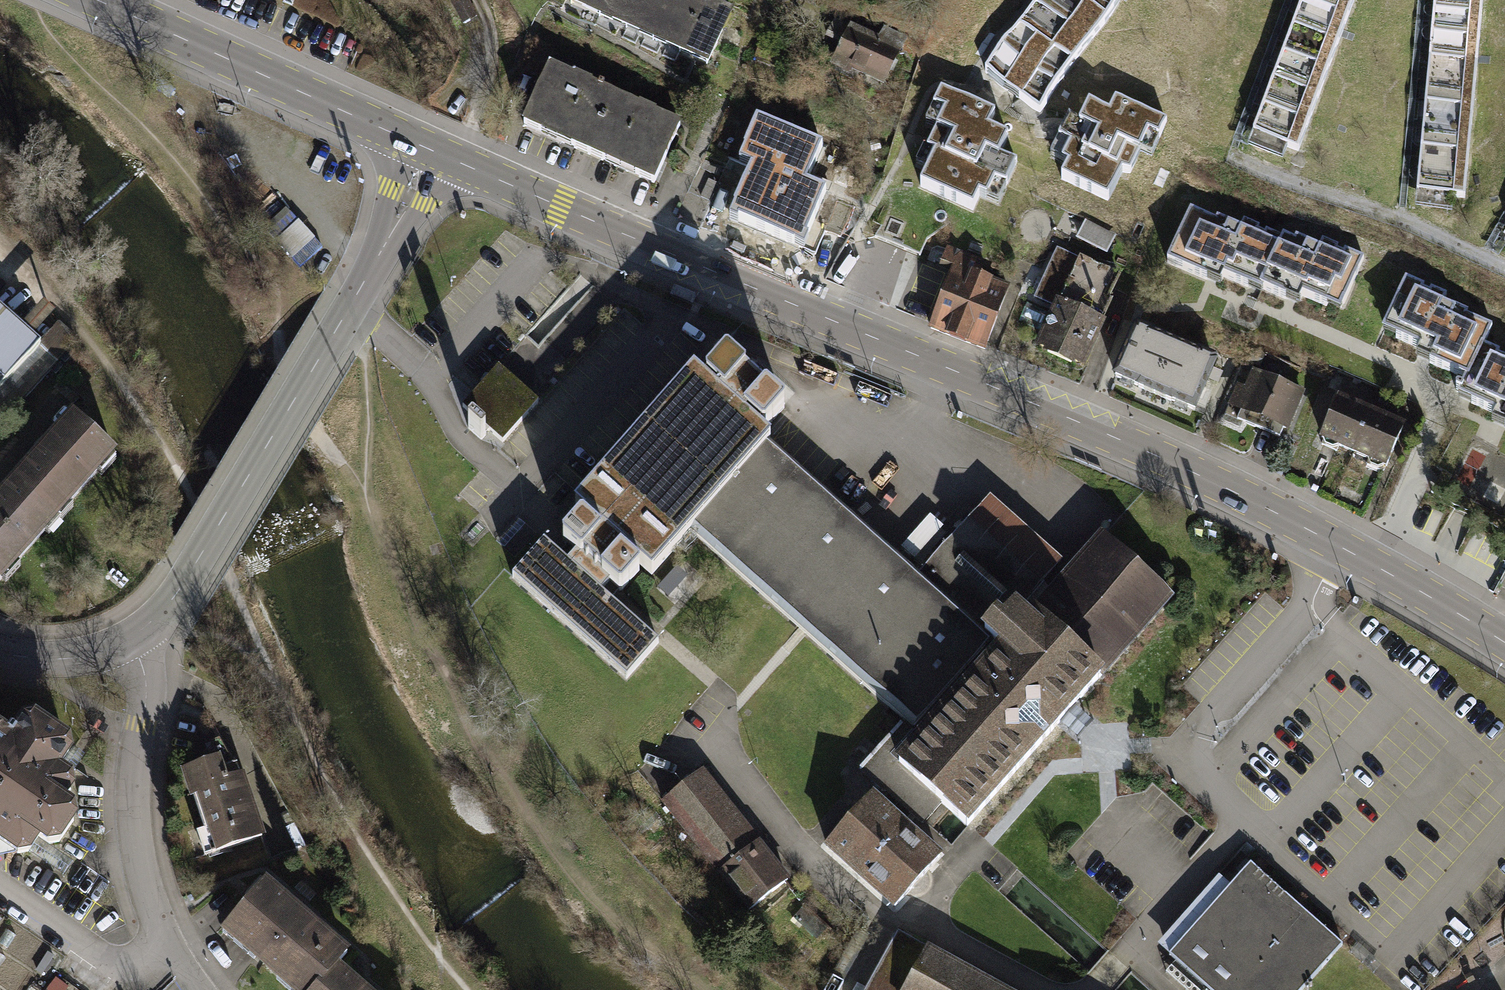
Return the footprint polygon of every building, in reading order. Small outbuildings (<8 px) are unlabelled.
[(465,23),(478,16),(469,0),(452,0),(465,23)] [(596,10),(600,0),(575,0),(596,10)] [(624,23),(635,0),(600,0),(596,10),(624,23)] [(652,36),(669,0),(635,0),(624,23),(652,36)] [(681,49),(703,0),(669,0),(652,36),(681,49)] [(709,62),(733,11),(710,0),(703,0),(681,49),(709,62)] [(1036,111),(1117,0),(1043,0),(987,76),(1036,111)] [(1254,137),(1298,153),(1354,0),(1304,0),(1254,137)] [(1481,0),(1434,0),(1418,195),(1464,199),(1481,0)] [(846,33),(831,66),(882,89),(897,56),(846,33)] [(525,126),(590,155),(616,98),(551,69),(525,126)] [(995,117),(939,92),(923,127),(930,129),(911,171),(925,177),(920,188),(971,211),(976,198),(996,207),(1014,166),(997,159),(1006,139),(989,132),(995,117)] [(590,155),(653,183),(678,126),(616,98),(590,155)] [(1150,158),(1164,125),(1119,106),(1114,118),(1086,106),(1077,127),(1065,121),(1046,163),(1064,171),(1059,184),(1105,204),(1120,169),(1128,173),(1137,152),(1150,158)] [(822,151),(757,123),(742,157),(754,162),(729,219),(809,253),(820,228),(810,224),(823,195),(806,187),(822,151)] [(830,204),(820,228),(834,234),(843,210),(830,204)] [(1284,243),(1246,226),(1244,231),(1191,209),(1168,263),(1226,287),(1230,277),(1265,292),(1267,287),(1284,243)] [(1087,225),(1080,239),(1105,252),(1112,238),(1087,225)] [(1363,261),(1325,246),(1322,252),(1286,238),(1284,243),(1267,287),(1304,302),(1307,294),(1344,308),(1363,261)] [(1058,309),(1039,351),(1082,371),(1112,304),(1109,302),(1120,278),(1059,250),(1037,299),(1058,309)] [(985,349),(1008,286),(978,275),(983,262),(959,253),(931,328),(985,349)] [(1491,327),(1441,306),(1443,302),(1405,286),(1384,335),(1423,352),(1419,360),(1468,380),(1481,350),(1491,327)] [(40,344),(0,308),(0,391),(40,344)] [(1120,377),(1161,393),(1180,347),(1139,330),(1120,377)] [(1161,393),(1201,410),(1220,363),(1180,347),(1161,393)] [(1481,350),(1468,380),(1483,387),(1477,399),(1504,411),(1504,361),(1481,350)] [(745,370),(729,356),(725,356),(706,377),(707,381),(721,393),(720,395),(694,373),(576,507),(602,529),(599,533),(584,519),(580,519),(564,538),(563,541),(576,552),(572,557),(568,562),(544,541),(512,577),(627,679),(659,642),(601,592),(610,582),(619,590),(622,590),(639,571),(639,568),(624,555),(626,553),(652,576),(690,532),(912,729),(910,731),(900,722),(859,769),(885,792),(886,790),(922,822),(942,799),(967,821),(1065,711),(1102,670),(1167,597),(1102,540),(1037,613),(1032,619),(1020,609),(1042,585),(970,521),(921,575),(770,442),(744,419),(746,415),(762,429),(765,429),(784,408),(784,405),(767,390),(764,390),(755,382),(745,373),(745,370)] [(538,402),(499,367),(475,393),(463,407),(475,419),(472,422),(486,435),(489,431),(503,442),(538,402)] [(1305,395),(1257,376),(1240,418),(1289,437),(1305,395)] [(1320,444),(1353,459),(1373,414),(1340,399),(1320,444)] [(1353,459),(1385,473),(1405,428),(1373,414),(1353,459)] [(56,517),(114,455),(74,419),(16,482),(56,517)] [(56,517),(16,482),(0,500),(0,579),(56,517)] [(991,497),(970,521),(1042,585),(1063,560),(991,497)] [(914,555),(941,529),(931,519),(904,545),(914,555)] [(0,738),(0,838),(52,873),(63,870),(74,852),(72,841),(48,825),(77,781),(62,771),(74,753),(29,724),(13,747),(0,738)] [(214,871),(266,852),(236,768),(221,773),(211,745),(182,756),(193,784),(184,787),(214,871)] [(788,879),(702,771),(663,801),(749,910),(788,879)] [(940,856),(871,796),(827,846),(882,895),(895,906),(940,856)] [(1251,863),(1231,886),(1169,955),(1176,961),(1209,989),(1302,989),(1342,945),(1251,863)] [(1169,955),(1231,886),(1219,876),(1157,944),(1169,955)] [(279,989),(329,989),(342,975),(353,962),(265,888),(220,940),(279,989)] [(898,935),(868,989),(999,989),(898,935)] [(1176,961),(1166,972),(1186,989),(1209,989),(1176,961)] [(342,975),(329,989),(359,989),(342,975)] [(833,976),(825,989),(839,989),(843,982),(833,976)]
